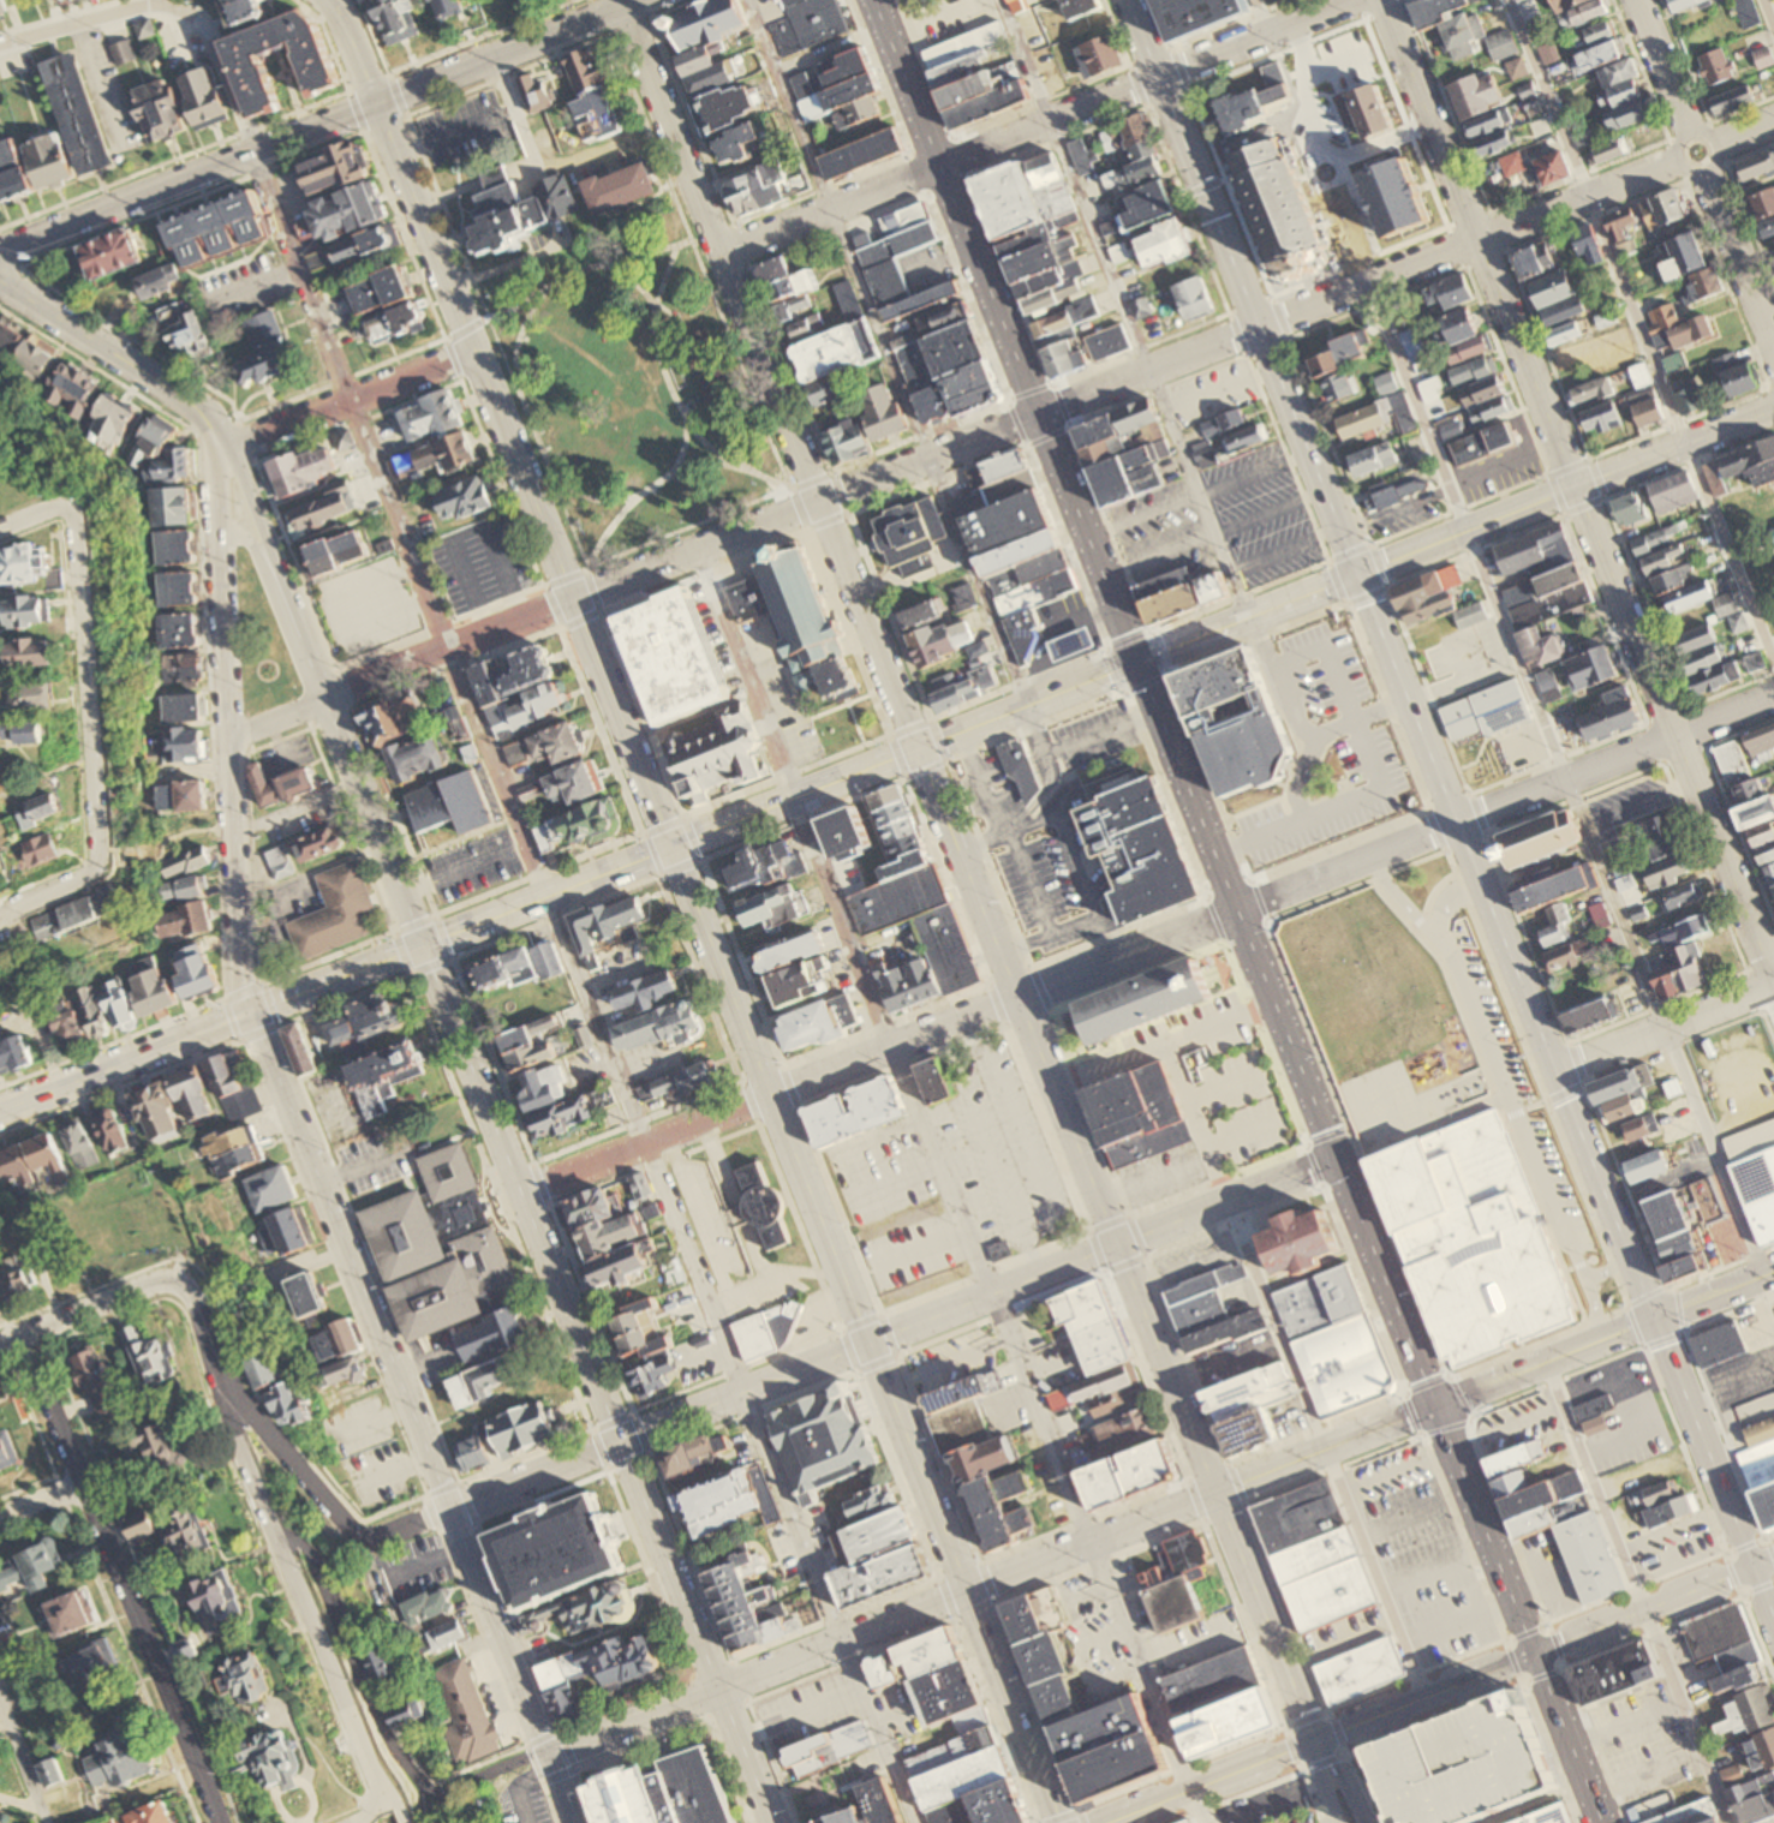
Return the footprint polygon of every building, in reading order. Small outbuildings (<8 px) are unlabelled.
[(1047,364),(1053,381),(1071,375),(1091,367),(1085,351),(1047,364)] [(942,379),(956,418),(982,408),(997,402),(998,404),(1001,405),(1002,405),(1004,405),(1005,404),(1007,402),(1008,400),(1008,399),(1008,396),(1007,395),(1005,394),(1003,393),(1002,393),(990,361),(942,379)] [(1089,470),(1105,508),(1130,498),(1166,485),(1157,464),(1172,458),(1165,441),(1089,470)] [(872,521),(890,569),(898,567),(903,579),(936,567),(930,552),(936,550),(932,540),(946,534),(932,498),(872,521)] [(758,566),(788,641),(782,644),(802,694),(823,687),(828,701),(844,695),(858,689),(838,640),(846,638),(838,620),(832,623),(804,549),(788,555),(783,544),(767,550),(772,560),(758,566)] [(1136,588),(1142,604),(1195,582),(1188,567),(1136,588)] [(1200,579),(1208,604),(1230,596),(1220,572),(1200,579)] [(723,588),(737,624),(773,610),(759,574),(723,588)] [(1142,604),(1152,626),(1203,604),(1195,582),(1142,604)] [(615,620),(657,728),(730,700),(686,585),(656,597),(658,603),(615,620)] [(1009,630),(1017,653),(1032,650),(1022,624),(1009,630)] [(1175,680),(1224,801),(1260,787),(1262,793),(1283,784),(1296,752),(1253,647),(1175,680)] [(1439,709),(1452,743),(1483,733),(1486,739),(1533,721),(1516,679),(1439,709)] [(665,739),(689,802),(706,796),(703,789),(740,775),(745,785),(772,775),(743,698),(712,710),(716,719),(665,739)] [(997,747),(1019,796),(1035,770),(1022,736),(997,747)] [(1713,749),(1730,789),(1754,778),(1737,740),(1713,749)] [(1079,814),(1097,861),(1105,857),(1119,892),(1112,895),(1125,928),(1205,898),(1157,778),(1141,784),(1134,767),(1085,787),(1093,808),(1079,814)] [(405,797),(419,833),(456,819),(465,839),(496,827),(473,770),(405,797)] [(1764,800),(1758,781),(1732,789),(1738,809),(1737,809),(1744,835),(1750,833),(1761,867),(1773,863),(1773,797),(1764,800)] [(867,799),(892,865),(925,851),(900,785),(867,799)] [(1493,835),(1497,844),(1492,845),(1498,861),(1503,860),(1506,871),(1529,861),(1545,855),(1579,842),(1565,806),(1493,835)] [(818,823),(835,865),(872,849),(854,808),(818,823)] [(724,871),(733,893),(806,867),(795,838),(759,851),(757,844),(740,850),(745,863),(724,871)] [(925,851),(892,865),(878,869),(883,883),(931,863),(925,851)] [(1529,861),(1531,867),(1535,875),(1509,886),(1519,914),(1597,881),(1588,857),(1552,873),(1545,855),(1529,861)] [(313,877),(325,907),(286,924),(301,961),(371,932),(365,918),(378,912),(357,859),(313,877)] [(844,898),(861,938),(910,918),(948,902),(931,863),(883,883),(844,898)] [(1773,885),(1773,866),(1764,869),(1770,886),(1773,885)] [(736,904),(746,930),(770,920),(773,927),(808,914),(796,881),(736,904)] [(948,902),(981,981),(943,996),(927,958),(910,918),(948,902)] [(754,954),(763,976),(825,952),(816,930),(754,954)] [(767,979),(780,1011),(834,992),(822,958),(767,979)] [(872,969),(891,1017),(943,996),(927,958),(892,973),(889,962),(872,969)] [(1080,1008),(1097,1048),(1215,1002),(1206,978),(1199,960),(1080,1008)] [(346,1008),(350,1015),(324,1026),(333,1050),(342,1046),(345,1051),(407,1026),(399,1002),(389,1005),(384,992),(346,1008)] [(776,1022),(789,1056),(861,1026),(848,993),(776,1022)] [(412,1042),(417,1053),(422,1052),(425,1063),(422,1065),(423,1068),(422,1069),(424,1075),(390,1088),(394,1099),(383,1104),(387,1114),(365,1123),(344,1069),(412,1042)] [(916,1068),(931,1106),(954,1098),(939,1059),(916,1068)] [(1085,1092),(1117,1172),(1199,1140),(1166,1059),(1085,1092)] [(1587,1082),(1596,1105),(1638,1087),(1653,1081),(1644,1059),(1587,1082)] [(804,1110),(819,1150),(908,1116),(891,1075),(804,1110)] [(1660,1081),(1666,1098),(1682,1092),(1676,1075),(1660,1081)] [(1596,1105),(1603,1124),(1645,1107),(1638,1087),(1596,1105)] [(1446,1362),(1453,1358),(1457,1369),(1512,1347),(1511,1343),(1521,1338),(1523,1344),(1582,1320),(1577,1309),(1581,1308),(1499,1107),(1364,1161),(1446,1362)] [(1619,1125),(1626,1144),(1656,1131),(1648,1113),(1619,1125)] [(1727,1160),(1724,1161),(1756,1245),(1773,1238),(1773,1114),(1718,1136),(1727,1160)] [(363,1215),(411,1340),(484,1311),(478,1296),(518,1281),(495,1221),(489,1224),(459,1144),(418,1161),(429,1189),(392,1203),(363,1215)] [(1620,1160),(1629,1183),(1667,1167),(1659,1146),(1620,1160)] [(737,1172),(746,1193),(743,1201),(742,1208),(745,1217),(751,1223),(757,1226),(760,1226),(769,1251),(790,1242),(780,1219),(783,1215),(784,1206),(783,1199),(781,1191),(772,1187),(767,1185),(758,1162),(737,1172)] [(1688,1182),(1703,1224),(1724,1217),(1708,1175),(1688,1182)] [(1637,1199),(1655,1245),(1695,1231),(1691,1220),(1697,1218),(1689,1194),(1683,1196),(1678,1184),(1637,1199)] [(1268,1233),(1284,1274),(1303,1266),(1308,1280),(1334,1269),(1330,1257),(1346,1251),(1330,1209),(1313,1217),(1310,1209),(1288,1219),(1290,1225),(1268,1233)] [(1655,1245),(1661,1262),(1701,1248),(1696,1232),(1695,1231),(1655,1245)] [(1656,1265),(1664,1283),(1708,1266),(1708,1265),(1701,1248),(1661,1262),(1656,1265)] [(1185,1338),(1166,1290),(1237,1261),(1243,1275),(1218,1286),(1232,1320),(1185,1338)] [(1368,1311),(1350,1263),(1334,1269),(1308,1280),(1271,1295),(1290,1343),(1368,1311)] [(1049,1299),(1059,1325),(1067,1322),(1071,1334),(1117,1316),(1101,1278),(1049,1299)] [(730,1323),(746,1362),(784,1346),(805,1305),(792,1299),(730,1323)] [(453,1331),(466,1364),(532,1337),(519,1304),(453,1331)] [(1207,1391),(1185,1338),(1232,1320),(1261,1308),(1282,1361),(1207,1391)] [(1320,1418),(1398,1388),(1368,1311),(1290,1343),(1320,1418)] [(1071,1334),(1088,1377),(1134,1361),(1117,1316),(1071,1334)] [(1688,1335),(1701,1370),(1725,1362),(1749,1352),(1734,1316),(1688,1335)] [(447,1381),(458,1410),(492,1397),(488,1386),(518,1375),(510,1357),(447,1381)] [(1070,1385),(1077,1403),(1086,1399),(1094,1419),(1130,1405),(1127,1397),(1146,1389),(1134,1361),(1088,1377),(1070,1385)] [(1292,1391),(1282,1361),(1207,1391),(1218,1421),(1264,1403),(1292,1391)] [(928,1393),(937,1413),(980,1397),(996,1391),(987,1370),(928,1393)] [(882,1468),(806,1498),(772,1416),(848,1385),(882,1468)] [(1620,1406),(1641,1459),(1674,1447),(1654,1394),(1620,1406)] [(560,1436),(542,1395),(477,1422),(480,1429),(456,1439),(471,1472),(560,1436)] [(937,1413),(952,1453),(996,1436),(980,1397),(937,1413)] [(1218,1421),(1232,1457),(1278,1439),(1264,1403),(1218,1421)] [(1092,1427),(1103,1456),(1161,1433),(1151,1404),(1092,1427)] [(1739,1428),(1773,1414),(1773,1435),(1745,1446),(1739,1428)] [(659,1453),(670,1481),(733,1456),(722,1428),(659,1453)] [(952,1453),(964,1486),(993,1474),(1023,1463),(1010,1430),(996,1436),(952,1453)] [(1748,1489),(1773,1479),(1773,1435),(1745,1446),(1733,1451),(1748,1489)] [(1115,1456),(1130,1495),(1181,1477),(1165,1436),(1115,1456)] [(1488,1458),(1494,1476),(1547,1457),(1541,1439),(1488,1458)] [(1115,1456),(1077,1470),(1094,1511),(1130,1495),(1115,1456)] [(753,1522),(749,1513),(772,1505),(757,1464),(679,1494),(697,1543),(753,1522)] [(1497,1481),(1518,1540),(1559,1525),(1552,1506),(1588,1493),(1578,1468),(1530,1486),(1525,1470),(1497,1481)] [(964,1486),(976,1517),(1005,1506),(1035,1494),(1027,1469),(996,1481),(993,1474),(964,1486)] [(1636,1492),(1642,1510),(1678,1495),(1671,1477),(1636,1492)] [(1748,1489),(1764,1532),(1773,1529),(1773,1479),(1748,1489)] [(1250,1510),(1301,1637),(1376,1604),(1326,1481),(1250,1510)] [(846,1499),(854,1520),(896,1504),(888,1482),(846,1499)] [(488,1534),(518,1609),(625,1566),(593,1490),(488,1534)] [(1643,1512),(1650,1530),(1697,1512),(1690,1494),(1643,1512)] [(976,1517),(988,1552),(1015,1542),(1013,1535),(1039,1525),(1032,1506),(1009,1514),(1005,1506),(976,1517)] [(919,1541),(906,1507),(841,1531),(854,1566),(919,1541)] [(1617,1592),(1575,1608),(1546,1531),(1588,1516),(1617,1592)] [(1154,1548),(1161,1564),(1136,1573),(1160,1633),(1205,1616),(1190,1579),(1214,1570),(1199,1530),(1154,1548)] [(846,1607),(932,1576),(919,1541),(854,1566),(832,1573),(846,1607)] [(705,1572),(742,1558),(772,1638),(736,1652),(705,1572)] [(520,1619),(527,1636),(566,1619),(572,1636),(604,1622),(605,1627),(619,1621),(617,1616),(632,1610),(629,1606),(638,1602),(626,1573),(520,1619)] [(396,1606),(408,1632),(456,1610),(447,1590),(430,1597),(428,1591),(396,1606)] [(1020,1646),(1004,1604),(1029,1595),(1045,1637),(1020,1646)] [(1679,1624),(1695,1666),(1716,1657),(1724,1675),(1763,1661),(1743,1607),(1733,1603),(1679,1624)] [(412,1638),(419,1657),(467,1637),(459,1618),(412,1638)] [(957,1624),(970,1658),(919,1679),(880,1693),(867,1658),(957,1624)] [(534,1666),(559,1726),(584,1715),(572,1682),(601,1672),(609,1691),(625,1685),(631,1687),(657,1678),(662,1667),(649,1633),(627,1642),(625,1634),(578,1654),(575,1649),(534,1666)] [(1037,1686),(1020,1646),(1045,1637),(1052,1633),(1068,1673),(1062,1675),(1037,1686)] [(1390,1637),(1313,1667),(1328,1707),(1405,1676),(1390,1637)] [(1572,1670),(1649,1638),(1668,1685),(1591,1716),(1572,1670)] [(1161,1676),(1178,1717),(1264,1682),(1248,1642),(1161,1676)] [(363,1655),(372,1680),(396,1670),(387,1645),(363,1655)] [(430,1669),(453,1726),(440,1731),(454,1768),(500,1750),(464,1656),(430,1669)] [(970,1658),(988,1701),(936,1722),(919,1679),(970,1658)] [(1763,1661),(1773,1690),(1773,1769),(1760,1775),(1724,1675),(1763,1661)] [(1037,1686),(1062,1675),(1077,1715),(1051,1726),(1037,1686)] [(1178,1719),(1195,1758),(1280,1725),(1265,1684),(1178,1719)] [(1399,1822),(1464,1822),(1558,1787),(1519,1688),(1369,1746),(1399,1822)] [(1051,1726),(1077,1715),(1137,1692),(1169,1771),(1082,1806),(1051,1726)] [(386,1711),(393,1727),(426,1713),(419,1697),(386,1711)] [(795,1752),(804,1775),(882,1746),(872,1722),(795,1752)] [(993,1723),(1013,1775),(924,1810),(903,1758),(993,1723)] [(228,1741),(239,1768),(249,1763),(261,1793),(277,1786),(282,1795),(300,1788),(294,1775),(299,1773),(300,1768),(300,1763),(292,1743),(287,1732),(276,1735),(274,1729),(268,1732),(265,1725),(228,1741)] [(657,1761),(662,1773),(652,1776),(649,1764),(586,1787),(599,1822),(733,1822),(704,1744),(657,1761)] [(1735,1822),(1757,1822),(1773,1816),(1773,1772),(1724,1791),(1735,1822)] [(890,1775),(909,1822),(816,1822),(871,1803),(864,1785),(890,1775)] [(1031,1821),(1024,1822),(929,1822),(924,1810),(1013,1775),(1031,1821)] [(1712,1797),(1642,1822),(1631,1822),(1625,1807),(1703,1776),(1712,1797)] [(1712,1797),(1642,1822),(1721,1822),(1712,1797)] [(1565,1801),(1512,1822),(1574,1822),(1565,1801)]
